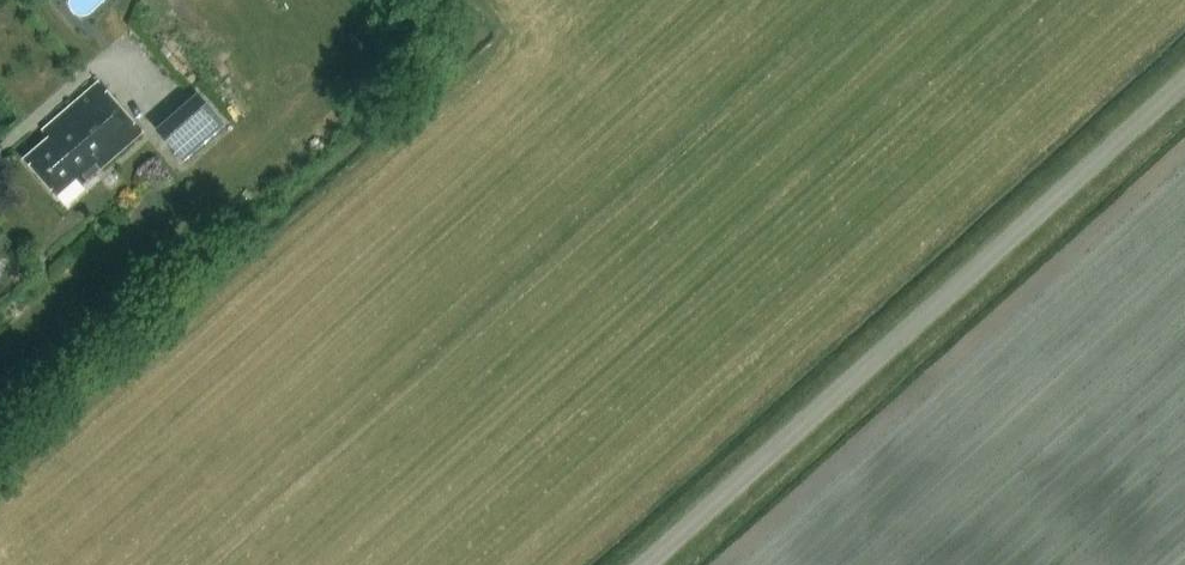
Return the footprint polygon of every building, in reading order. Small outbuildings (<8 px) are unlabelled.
[(44,129),(51,138),(26,160),(54,192),(73,175),(81,184),(141,132),(98,82),(44,129)] [(224,125),(195,94),(155,130),(183,162),(224,125)]
